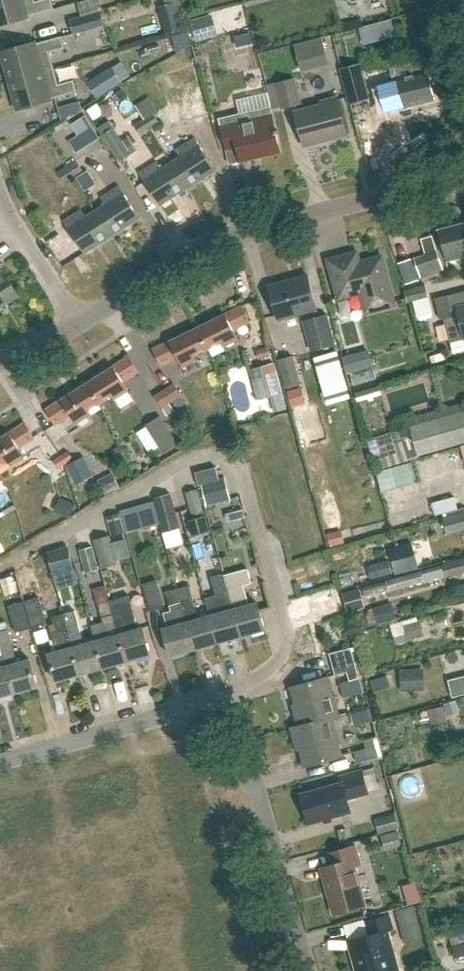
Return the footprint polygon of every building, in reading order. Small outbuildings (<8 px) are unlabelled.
[(54,10),(51,0),(43,0),(35,2),(35,0),(0,0),(0,25),(54,10)] [(78,2),(81,15),(94,11),(91,0),(84,0),(78,2)] [(159,7),(162,19),(176,15),(173,3),(159,7)] [(105,26),(101,12),(70,21),(74,35),(105,26)] [(191,20),(196,40),(218,35),(212,14),(191,20)] [(394,35),(390,20),(361,28),(365,42),(394,35)] [(2,53),(10,81),(54,69),(49,53),(65,48),(61,37),(2,53)] [(326,55),(322,39),(296,45),(300,61),(326,55)] [(412,105),(434,99),(430,85),(432,84),(429,74),(427,74),(426,72),(413,75),(408,58),(389,63),(394,81),(382,84),(389,111),(403,108),(403,110),(413,107),(412,105)] [(343,68),(351,103),(372,98),(363,63),(343,68)] [(262,67),(243,71),(247,88),(266,83),(262,67)] [(89,83),(97,97),(121,81),(112,68),(89,83)] [(58,85),(54,69),(10,81),(18,109),(77,92),(74,81),(58,85)] [(301,104),(294,79),(276,84),(283,108),(301,104)] [(121,89),(110,96),(118,107),(128,100),(121,89)] [(280,152),(270,108),(266,92),(235,99),(238,115),(231,116),(219,119),(226,149),(237,146),(240,160),(280,152)] [(149,98),(136,105),(144,117),(153,112),(156,110),(149,98)] [(347,135),(338,98),(321,102),(322,105),(296,112),(305,146),(347,135)] [(60,107),(64,119),(81,108),(79,101),(60,107)] [(153,112),(144,117),(150,129),(160,123),(153,112)] [(85,115),(71,124),(78,135),(92,126),(85,115)] [(144,117),(135,123),(141,134),(150,129),(144,117)] [(120,162),(132,154),(115,127),(103,135),(120,162)] [(78,135),(69,141),(76,152),(85,146),(78,135)] [(177,149),(181,156),(171,162),(187,188),(215,170),(194,138),(177,149)] [(75,160),(66,166),(73,177),(82,171),(75,160)] [(138,173),(159,205),(187,188),(171,162),(161,169),(156,161),(138,173)] [(66,166),(57,171),(64,183),(73,177),(66,166)] [(86,172),(76,177),(84,190),(96,183),(88,170),(86,172)] [(101,197),(105,203),(95,210),(111,235),(139,218),(118,186),(101,197)] [(95,210),(85,216),(81,209),(63,221),(84,253),(111,235),(95,210)] [(438,230),(446,261),(463,257),(463,223),(438,230)] [(436,234),(425,237),(429,251),(441,248),(436,234)] [(436,250),(413,258),(420,277),(443,269),(436,250)] [(366,312),(394,305),(381,257),(359,263),(356,253),(328,260),(339,299),(361,293),(366,312)] [(410,261),(399,265),(406,286),(418,282),(410,261)] [(17,296),(0,270),(0,307),(17,296)] [(317,309),(307,275),(269,285),(278,320),(308,312),(310,320),(303,322),(311,351),(335,344),(326,315),(318,317),(316,309),(317,309)] [(410,302),(431,297),(428,285),(407,290),(410,302)] [(444,318),(450,341),(463,338),(463,291),(435,299),(440,319),(444,318)] [(207,348),(220,342),(222,346),(237,339),(232,329),(249,321),(241,306),(197,327),(207,348)] [(197,327),(152,349),(160,365),(177,357),(181,366),(196,359),(194,355),(207,348),(197,327)] [(450,341),(453,353),(463,350),(463,339),(463,338),(450,341)] [(371,350),(345,357),(349,372),(376,365),(371,350)] [(423,365),(449,361),(448,353),(421,357),(423,365)] [(280,359),(288,389),(304,385),(295,355),(280,359)] [(314,355),(302,356),(304,376),(316,375),(314,355)] [(138,371),(129,356),(87,383),(100,403),(112,395),(114,398),(128,389),(123,380),(138,371)] [(286,409),(274,363),(263,366),(271,396),(275,412),(286,409)] [(250,370),(258,400),(271,396),(263,366),(250,370)] [(343,374),(320,381),(326,404),(350,397),(343,374)] [(87,383),(45,410),(54,424),(70,414),(76,423),(89,414),(87,411),(100,403),(87,383)] [(173,383),(164,390),(177,410),(186,403),(173,383)] [(303,387),(289,391),(293,406),(307,402),(303,387)] [(177,410),(164,390),(155,396),(167,416),(177,410)] [(463,411),(410,427),(418,455),(463,442),(463,412),(463,411)] [(167,451),(178,444),(161,417),(149,424),(150,424),(167,451)] [(34,438),(25,423),(0,439),(0,466),(7,461),(10,465),(24,456),(18,447),(34,438)] [(68,452),(61,456),(65,463),(72,459),(68,452)] [(58,468),(65,463),(61,456),(53,461),(58,468)] [(69,464),(78,484),(95,477),(87,457),(69,464)] [(413,461),(377,471),(383,492),(418,482),(413,461)] [(203,482),(219,478),(216,466),(195,472),(198,483),(203,482)] [(112,473),(100,479),(106,493),(118,487),(112,473)] [(203,482),(209,505),(233,499),(227,476),(219,478),(203,482)] [(187,492),(194,515),(206,512),(199,489),(187,492)] [(162,522),(165,533),(182,528),(173,493),(156,497),(156,500),(162,522)] [(456,497),(432,502),(435,515),(459,509),(456,497)] [(74,504),(62,499),(57,511),(68,517),(74,504)] [(156,500),(139,505),(145,526),(162,522),(156,500)] [(244,509),(228,514),(230,521),(246,517),(244,509)] [(448,535),(463,530),(463,512),(443,518),(448,535)] [(109,516),(114,535),(127,531),(122,513),(109,516)] [(337,531),(327,534),(330,547),(340,544),(337,531)] [(96,539),(104,568),(119,564),(111,535),(96,539)] [(374,559),(391,552),(386,540),(369,546),(374,559)] [(81,550),(88,573),(101,569),(94,546),(81,550)] [(71,557),(50,562),(57,589),(78,583),(71,557)] [(463,572),(463,558),(446,563),(449,576),(463,572)] [(389,560),(373,565),(377,577),(392,573),(389,560)] [(265,630),(257,602),(249,605),(244,585),(252,583),(248,569),(224,576),(241,637),(265,630)] [(391,591),(426,581),(423,570),(388,580),(391,589),(391,591)] [(213,577),(218,593),(218,595),(205,599),(210,615),(218,644),(241,637),(224,576),(224,574),(213,577)] [(1,579),(4,595),(16,592),(12,576),(1,579)] [(145,583),(153,611),(167,607),(159,579),(145,583)] [(391,589),(388,580),(364,587),(366,595),(391,589)] [(199,619),(190,585),(178,589),(195,650),(218,644),(210,615),(199,619)] [(104,586),(95,589),(99,603),(109,600),(104,586)] [(359,588),(343,592),(348,610),(364,605),(359,588)] [(163,629),(171,657),(195,650),(178,589),(166,592),(171,611),(164,614),(167,627),(163,629)] [(142,627),(141,628),(131,595),(110,601),(126,662),(150,655),(142,627)] [(41,597),(31,599),(24,601),(31,628),(48,623),(41,597)] [(10,605),(18,632),(31,628),(24,601),(10,605)] [(98,604),(103,622),(91,625),(95,640),(103,669),(126,662),(110,601),(98,604)] [(388,604),(374,608),(378,623),(393,619),(388,604)] [(67,628),(72,647),(80,675),(103,669),(95,640),(84,644),(75,610),(63,613),(67,628)] [(63,613),(52,617),(56,631),(51,632),(57,652),(49,654),(57,682),(80,675),(72,647),(67,628),(63,613)] [(415,618),(391,625),(397,643),(421,636),(415,618)] [(37,687),(29,659),(17,662),(11,643),(12,643),(8,629),(0,631),(0,645),(3,655),(14,694),(37,687)] [(351,648),(329,654),(335,675),(346,672),(349,681),(351,681),(359,678),(351,648)] [(14,694),(3,655),(0,656),(0,697),(14,694)] [(417,670),(402,671),(402,690),(418,690),(417,670)] [(388,676),(371,680),(375,693),(391,688),(388,676)] [(330,718),(338,716),(327,677),(291,687),(298,712),(294,713),(298,727),(330,718)] [(450,681),(454,696),(463,693),(463,677),(450,681)] [(359,678),(351,681),(355,695),(363,693),(359,678)] [(456,702),(444,704),(447,715),(458,712),(456,702)] [(446,722),(443,706),(429,709),(433,725),(446,722)] [(355,712),(341,716),(344,728),(358,725),(355,712)] [(330,718),(298,727),(291,729),(295,743),(298,742),(305,767),(342,756),(330,718)] [(366,749),(355,752),(358,763),(379,757),(374,738),(364,740),(366,749)] [(347,799),(368,793),(362,771),(340,777),(342,784),(301,795),(309,823),(351,812),(347,799)] [(381,833),(400,828),(396,813),(377,818),(381,833)] [(156,838),(175,833),(173,823),(154,828),(156,838)] [(388,850),(404,845),(400,830),(384,835),(388,850)] [(354,866),(361,864),(355,846),(330,853),(334,865),(322,868),(334,914),(366,905),(354,866)] [(414,905),(397,910),(401,926),(419,921),(414,905)] [(14,929),(9,914),(0,917),(0,934),(14,929)] [(395,928),(392,914),(367,921),(371,935),(349,941),(357,970),(398,970),(387,931),(395,928)] [(177,918),(162,923),(166,933),(180,928),(177,918)] [(450,934),(458,965),(463,964),(463,930),(450,934)]
